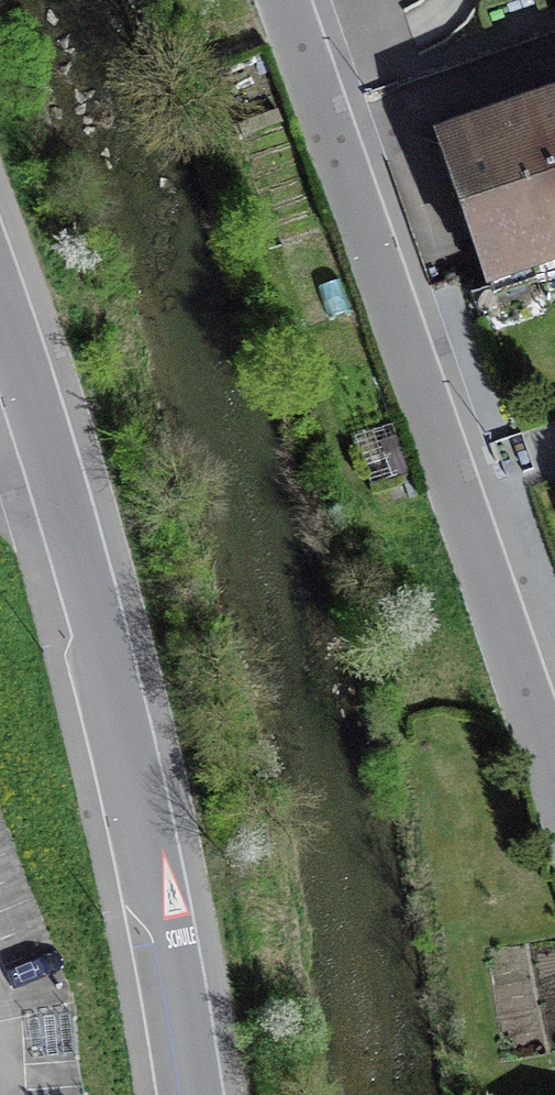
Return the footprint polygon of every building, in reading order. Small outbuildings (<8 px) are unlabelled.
[(438,143),(487,281),(554,258),(554,103),(438,143)]
